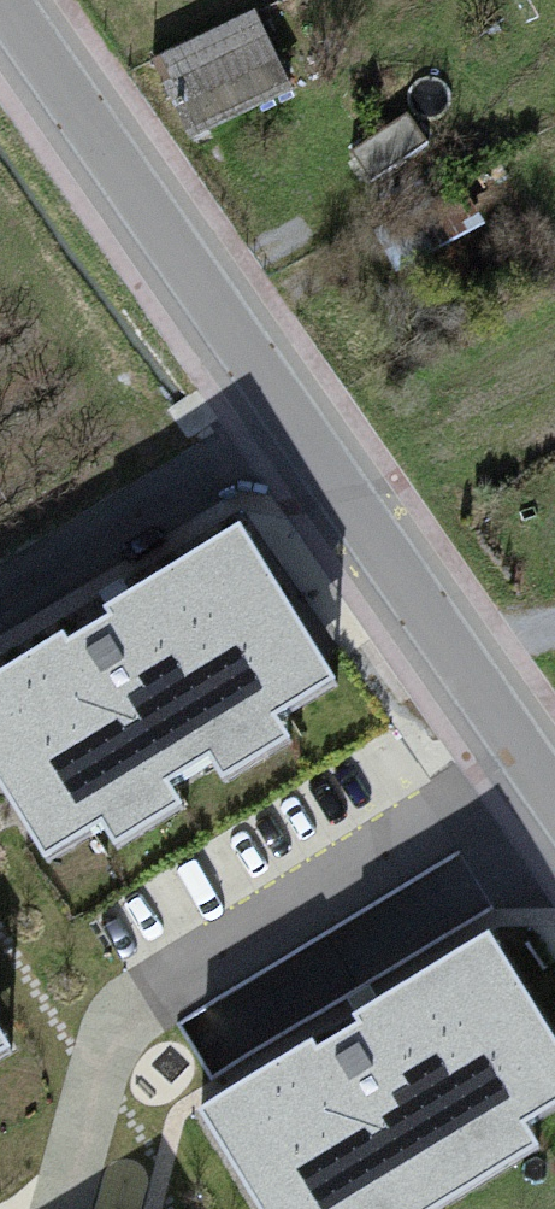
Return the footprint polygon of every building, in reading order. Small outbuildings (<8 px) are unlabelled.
[(255,16),(158,63),(190,131),(288,84),(255,16)] [(479,222),(462,189),(380,230),(397,264),(479,222)] [(0,681),(0,783),(51,865),(111,829),(125,852),(194,809),(182,790),(217,768),(230,788),(301,744),(288,724),(341,691),(244,532),(115,612),(120,620),(84,642),(79,633),(0,681)] [(199,1109),(260,1208),(432,1208),(540,1143),(527,1122),(554,1105),(554,1034),(492,931),(355,1015),(359,1022),(323,1044),(319,1036),(199,1109)] [(19,1053),(0,1024),(0,1065),(19,1053)]
